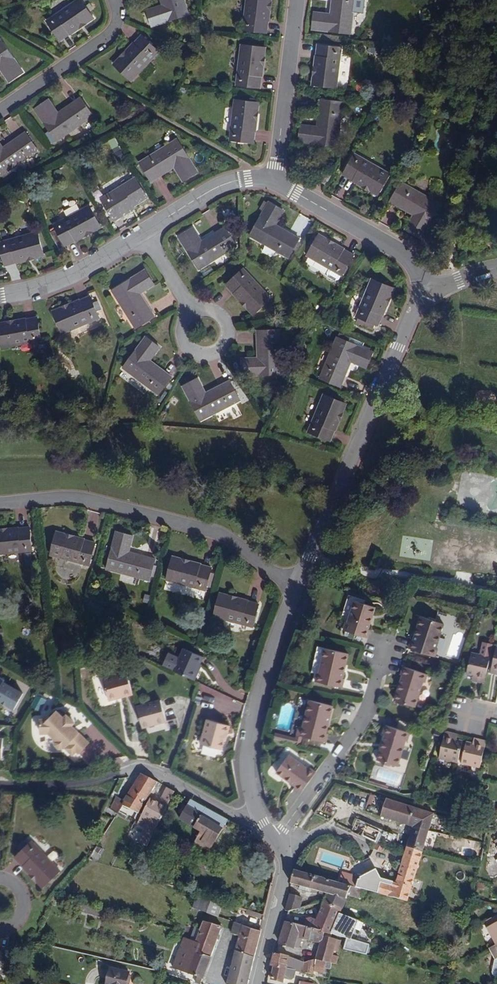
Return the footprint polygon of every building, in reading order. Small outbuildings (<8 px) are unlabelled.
[(46,22),(59,40),(92,18),(80,0),(79,0),(46,22)] [(161,5),(145,10),(151,27),(188,15),(183,0),(159,0),(161,5)] [(243,30),(265,32),(269,0),(247,0),(243,30)] [(329,15),(314,13),(312,30),(350,35),(354,0),(331,0),(329,15)] [(141,36),(114,66),(131,81),(157,52),(141,36)] [(0,41),(0,71),(8,82),(23,73),(0,41)] [(241,45),(237,85),(259,88),(263,48),(241,45)] [(317,46),(312,86),(335,88),(339,49),(317,46)] [(33,110),(56,142),(92,117),(79,98),(57,113),(48,101),(33,110)] [(234,101),(230,141),(252,144),(257,104),(234,101)] [(319,101),(315,127),(300,125),(298,142),(337,147),(342,103),(319,101)] [(1,177),(38,152),(25,133),(3,148),(0,144),(0,176),(1,177)] [(139,163),(151,182),(174,168),(182,182),(197,172),(176,139),(139,163)] [(343,174),(378,195),(389,175),(354,155),(343,174)] [(323,172),(318,181),(325,184),(330,176),(323,172)] [(102,199),(112,216),(131,205),(132,207),(147,198),(135,179),(102,199)] [(401,183),(390,203),(413,216),(406,229),(421,238),(434,216),(436,217),(441,207),(439,206),(440,205),(401,183)] [(283,211),(268,203),(250,236),(288,257),(298,239),(274,226),(283,211)] [(131,205),(112,216),(113,219),(132,208),(132,207),(131,205)] [(55,226),(65,245),(100,226),(89,207),(55,226)] [(192,229),(178,238),(197,270),(236,246),(225,228),(201,243),(192,229)] [(5,265),(44,254),(37,233),(0,244),(0,248),(5,265)] [(353,256),(318,236),(307,256),(329,269),(326,273),(327,276),(335,281),(338,280),(341,276),(353,256)] [(270,299),(243,270),(226,285),(253,315),(270,299)] [(144,272),(112,291),(135,329),(141,325),(142,327),(149,323),(148,321),(153,318),(139,294),(153,286),(144,272)] [(392,289),(372,280),(356,317),(359,318),(356,324),(371,330),(373,324),(377,326),(392,289)] [(90,297),(53,312),(62,334),(99,318),(96,311),(100,309),(97,301),(92,303),(90,297)] [(0,324),(0,344),(1,348),(40,340),(36,318),(0,324)] [(242,360),(242,376),(280,375),(279,331),(275,331),(274,329),(264,329),(264,331),(257,331),(259,359),(242,360)] [(159,348),(145,338),(123,368),(158,394),(170,378),(148,362),(159,348)] [(372,353),(336,338),(320,378),(339,386),(350,362),(365,368),(372,353)] [(198,380),(183,387),(200,421),(240,401),(230,382),(206,395),(198,380)] [(345,404),(324,396),(309,433),(330,441),(345,404)] [(0,531),(0,554),(31,551),(29,528),(0,531)] [(96,544),(57,533),(51,555),(89,566),(91,560),(94,561),(98,549),(94,548),(96,544)] [(132,537),(116,533),(106,569),(149,581),(154,560),(128,553),(132,537)] [(211,568),(173,558),(167,580),(205,590),(207,586),(210,587),(214,573),(210,572),(211,568)] [(259,605),(220,595),(214,617),(253,627),(259,605)] [(368,641),(371,633),(369,632),(372,624),(370,624),(372,617),(374,617),(377,610),(357,603),(350,624),(347,624),(344,633),(368,641)] [(415,636),(413,643),(411,642),(408,650),(435,659),(437,651),(435,650),(443,626),(421,619),(417,629),(419,630),(417,636),(415,636)] [(470,652),(465,674),(472,675),(477,676),(475,682),(483,683),(489,657),(492,644),(482,641),(479,654),(470,652)] [(162,665),(192,678),(202,656),(183,647),(178,657),(171,654),(166,655),(162,665)] [(345,666),(348,667),(350,655),(326,650),(320,676),(318,675),(317,684),(345,690),(346,681),(344,681),(346,673),(344,673),(345,666)] [(426,684),(429,676),(403,668),(400,676),(402,677),(400,684),(402,685),(400,692),(398,691),(394,702),(417,709),(424,684),(426,684)] [(134,694),(127,671),(102,678),(109,701),(119,698),(118,695),(123,694),(124,696),(134,694)] [(3,681),(0,686),(0,702),(14,709),(23,691),(3,681)] [(36,696),(31,706),(39,709),(44,699),(36,696)] [(137,706),(144,728),(167,721),(161,699),(137,706)] [(297,742),(297,746),(301,747),(303,739),(324,744),(326,732),(324,731),(326,724),(328,725),(331,707),(309,703),(304,730),(300,729),(297,742)] [(64,718),(56,710),(48,719),(40,720),(41,733),(49,733),(57,740),(55,742),(55,745),(59,748),(62,748),(63,747),(64,748),(65,748),(72,755),(76,751),(78,753),(89,743),(79,733),(72,725),(75,722),(67,714),(64,718)] [(199,741),(220,747),(222,738),(224,731),(226,731),(228,723),(205,717),(199,741)] [(178,718),(167,721),(170,729),(181,726),(178,718)] [(413,725),(400,722),(397,730),(386,727),(384,735),(385,736),(383,744),(385,745),(383,752),(381,751),(378,761),(399,767),(406,742),(408,742),(413,725)] [(450,738),(451,734),(445,732),(438,758),(457,762),(461,741),(455,740),(450,738)] [(278,737),(277,742),(297,746),(297,742),(278,737)] [(483,753),(485,742),(478,740),(477,745),(472,744),(466,743),(461,763),(479,768),(483,753)] [(295,789),(302,794),(317,773),(310,768),(309,770),(288,757),(276,775),(284,780),(285,778),(291,782),(290,784),(296,788),(295,789)] [(157,783),(142,774),(124,802),(122,805),(122,806),(138,814),(157,783)] [(141,816),(158,825),(167,808),(176,793),(168,788),(160,804),(150,799),(141,816)] [(122,805),(124,802),(116,797),(110,809),(117,814),(122,806),(122,805)] [(406,847),(423,853),(426,844),(429,845),(431,836),(428,835),(434,814),(384,798),(383,801),(386,802),(381,817),(412,827),(406,847)] [(180,819),(194,827),(206,809),(190,800),(180,819)] [(206,809),(194,827),(201,832),(196,842),(210,851),(228,821),(206,809)] [(360,836),(375,843),(376,844),(381,833),(366,826),(360,836)] [(21,852),(29,845),(24,841),(17,848),(21,852)] [(29,845),(21,852),(15,858),(43,887),(59,871),(31,842),(29,845)] [(375,843),(372,850),(382,854),(385,848),(376,844),(375,843)] [(396,883),(412,888),(423,853),(406,847),(404,856),(396,883)] [(324,902),(342,909),(348,896),(359,899),(361,893),(364,894),(365,890),(356,888),(295,870),(290,884),(291,884),(327,894),(324,902)] [(365,890),(369,892),(408,902),(412,888),(396,883),(393,883),(392,885),(380,882),(380,885),(358,880),(356,888),(365,890)] [(210,899),(196,894),(192,909),(206,914),(210,899)] [(285,911),(288,912),(299,909),(300,907),(303,899),(290,895),(285,911)] [(210,899),(206,914),(217,918),(221,903),(210,899)] [(358,921),(340,915),(342,909),(324,902),(314,924),(310,923),(307,928),(332,934),(347,937),(351,939),(358,921)] [(107,912),(77,904),(75,911),(105,919),(107,912)] [(496,945),(496,944),(496,914),(483,922),(496,945)] [(184,940),(194,942),(195,943),(215,948),(220,933),(222,927),(203,922),(200,930),(198,936),(192,934),(190,940),(185,939),(184,940)] [(315,959),(328,963),(332,964),(334,964),(336,956),(333,955),(334,952),(338,953),(340,942),(323,936),(324,934),(332,935),(332,934),(307,928),(285,922),(279,944),(294,949),(297,941),(301,942),(302,940),(319,944),(315,959)] [(235,951),(255,958),(261,932),(254,929),(242,926),(235,923),(232,931),(240,933),(239,936),(235,951)] [(195,927),(192,934),(198,936),(200,930),(195,927)] [(344,950),(350,952),(353,939),(351,939),(347,937),(344,950)] [(202,983),(204,979),(215,948),(195,943),(194,942),(184,940),(174,968),(198,977),(196,982),(202,983)] [(0,951),(0,974),(5,975),(9,952),(0,951)] [(255,958),(235,951),(226,983),(248,983),(255,958)] [(270,980),(272,981),(283,983),(285,980),(291,981),(294,979),(296,972),(313,975),(315,967),(327,970),(328,963),(315,959),(304,963),(290,957),(276,954),(274,953),(270,967),(273,968),(270,980)] [(109,969),(106,983),(127,983),(129,973),(109,969)]
